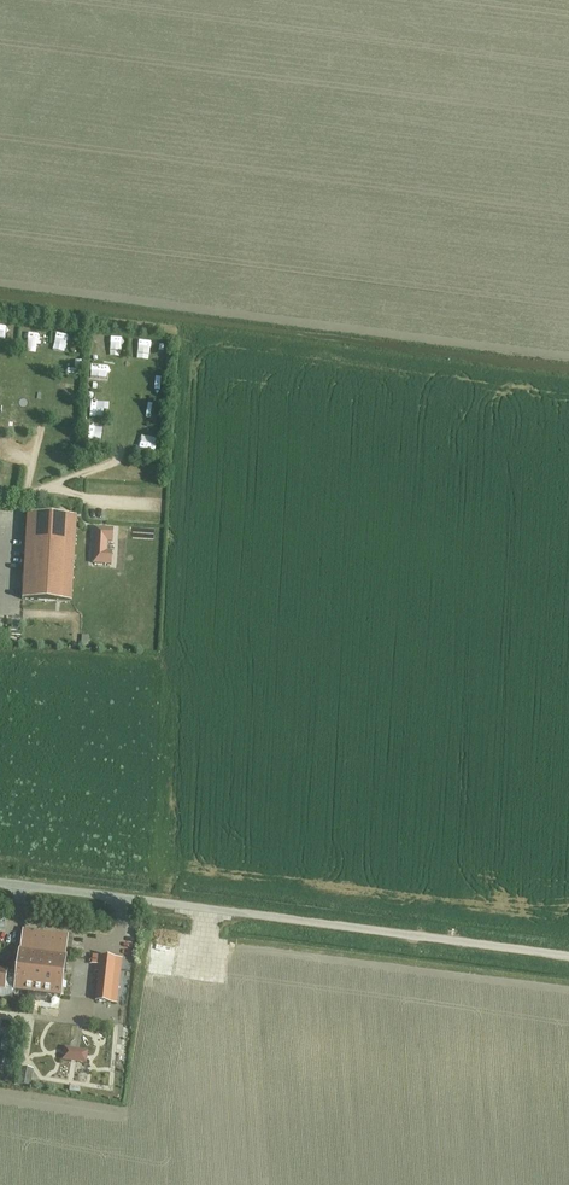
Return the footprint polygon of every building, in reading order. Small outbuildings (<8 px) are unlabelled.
[(22,600),(71,603),(76,518),(27,515),(22,600)] [(94,529),(92,565),(109,566),(110,553),(105,553),(106,536),(111,537),(111,530),(94,529)] [(58,992),(63,945),(65,931),(19,925),(13,974),(7,973),(7,971),(0,970),(0,989),(6,990),(7,984),(12,984),(12,986),(58,992)] [(96,1001),(118,1004),(120,989),(113,988),(116,960),(102,958),(96,1001)] [(6,1029),(5,1042),(13,1043),(14,1030),(6,1029)] [(30,1087),(31,1080),(26,1079),(28,1070),(21,1069),(18,1085),(30,1087)]
